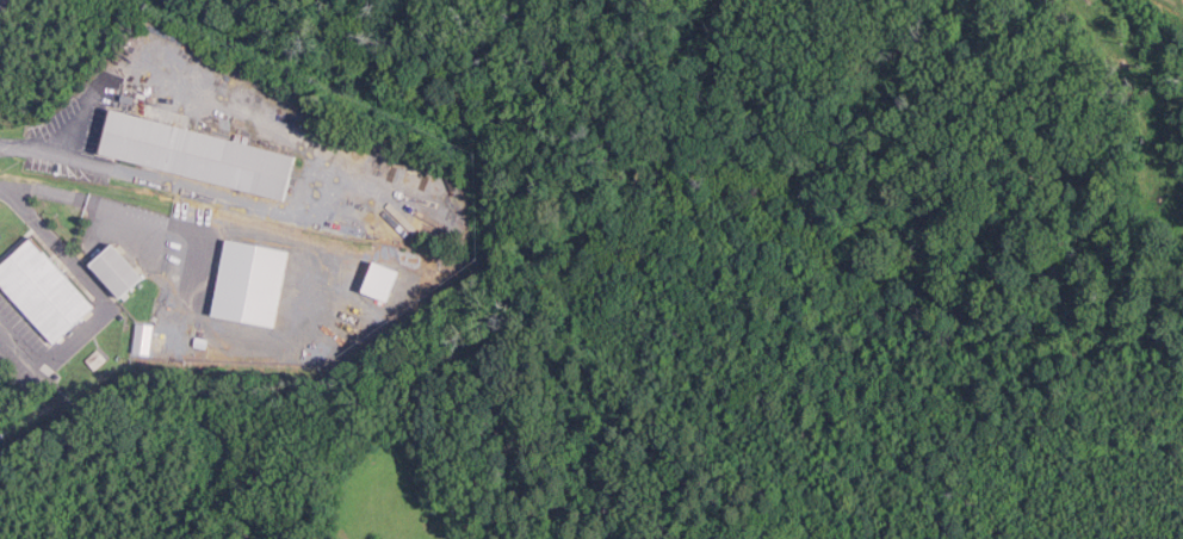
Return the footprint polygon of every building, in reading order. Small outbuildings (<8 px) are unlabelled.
[(292,202),(106,154),(117,109),(304,156),(292,202)] [(98,308),(35,237),(0,268),(0,282),(56,345),(98,308)] [(295,250),(281,326),(218,315),(233,238),(295,250)] [(123,299),(147,279),(117,243),(93,265),(123,299)] [(368,291),(380,262),(405,272),(394,302),(368,291)] [(135,355),(151,358),(155,324),(138,323),(135,355)]
